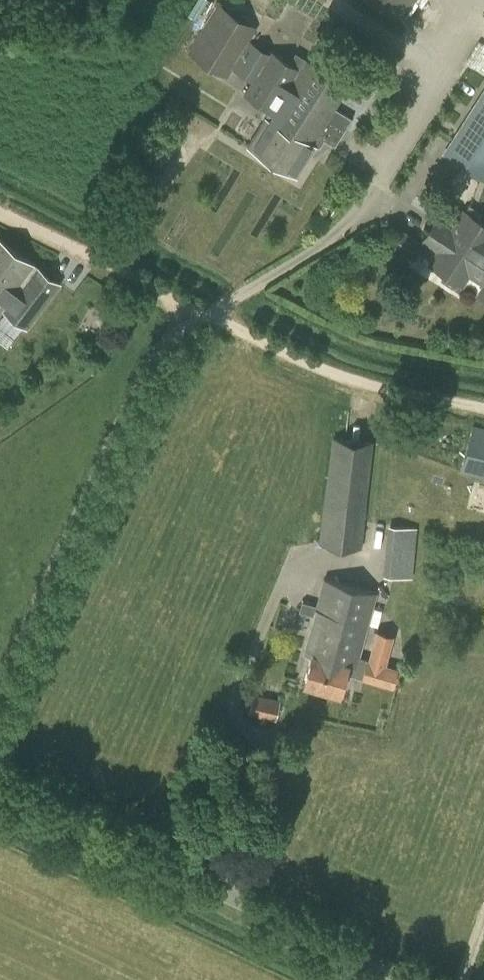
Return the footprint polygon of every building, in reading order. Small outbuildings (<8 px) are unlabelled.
[(401,21),(414,0),(368,0),(401,21)] [(227,80),(256,30),(216,6),(186,53),(227,80)] [(296,177),(320,138),(334,146),(352,118),(333,106),(347,84),(305,59),(299,68),(269,52),(243,96),(268,112),(247,147),(296,177)] [(460,122),(461,123),(440,154),(482,182),(483,179),(483,85),(460,122)] [(451,230),(436,221),(423,240),(438,250),(429,264),(462,285),(469,274),(482,283),(481,286),(483,288),(483,225),(463,212),(451,230)] [(401,228),(391,243),(413,258),(423,242),(401,228)] [(59,285),(0,240),(0,314),(3,310),(27,328),(59,285)] [(472,426),(459,472),(483,478),(483,429),(472,426)] [(362,550),(374,445),(332,439),(318,544),(362,550)] [(414,545),(416,527),(389,525),(387,542),(414,545)] [(324,580),(317,606),(302,602),(299,612),(314,616),(304,654),(311,656),(303,684),(340,694),(346,674),(394,687),(399,669),(386,665),(394,636),(375,631),(368,660),(359,657),(376,594),(324,580)] [(273,719),(279,698),(255,692),(249,712),(273,719)]
